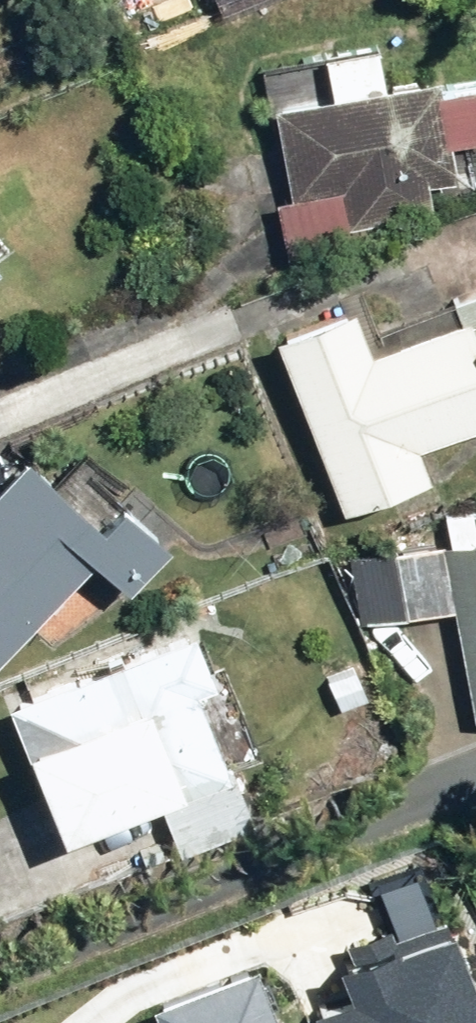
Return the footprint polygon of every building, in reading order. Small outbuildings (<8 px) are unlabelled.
[(469,79),(423,89),(420,76),(371,87),(362,44),(249,69),(278,198),(269,200),(284,265),(342,253),(337,232),(422,213),(417,191),(445,184),(437,147),(475,138),(475,109),(469,79)] [(260,338),(332,513),(416,479),(405,451),(475,422),(475,291),(440,306),(445,316),(357,352),(338,307),(260,338)] [(0,466),(0,648),(79,564),(110,593),(149,551),(100,506),(83,525),(9,456),(0,466)] [(435,512),(440,542),(345,557),(357,627),(443,613),(462,727),(475,725),(475,506),(435,512)] [(0,703),(0,740),(45,851),(146,810),(166,860),(248,828),(193,694),(201,690),(177,632),(0,703)] [(241,966),(136,1009),(142,1022),(265,1022),(241,966)] [(335,1008),(341,1022),(442,1022),(422,973),(335,1008)]
